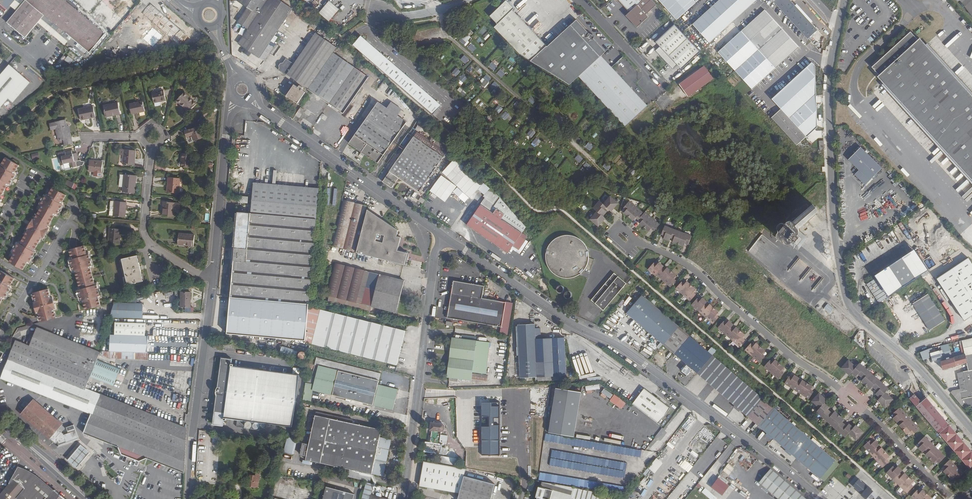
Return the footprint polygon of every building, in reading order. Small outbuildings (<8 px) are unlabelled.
[(7,10),(11,6),(16,0),(0,0),(0,4),(7,10)] [(64,0),(26,0),(17,11),(7,22),(25,38),(38,22),(44,15),(71,37),(71,36),(90,52),(105,34),(96,26),(97,24),(94,21),(92,23),(81,14),(83,11),(79,8),(77,11),(64,0)] [(11,6),(17,11),(26,0),(16,0),(11,6)] [(76,5),(111,33),(134,6),(139,0),(79,0),(76,5)] [(292,9),(279,0),(239,0),(238,1),(247,8),(238,22),(248,29),(238,44),(259,58),(271,41),(274,43),(278,38),(274,35),(292,9)] [(330,0),(319,12),(329,21),(339,9),(330,0)] [(629,12),(643,0),(618,0),(629,12)] [(652,0),(643,0),(629,12),(626,16),(637,28),(649,17),(647,15),(657,5),(652,0)] [(756,1),(755,0),(719,0),(708,10),(693,24),(710,42),(756,1)] [(807,39),(817,30),(790,0),(775,0),(773,2),(807,39)] [(498,23),(495,26),(521,54),(529,62),(546,46),(513,9),(515,7),(509,1),(505,1),(490,15),(498,23)] [(186,34),(155,8),(147,17),(177,43),(186,34)] [(720,45),(715,50),(752,89),(798,47),(764,10),(723,48),(720,45)] [(71,37),(44,15),(38,22),(64,45),(71,37)] [(546,46),(529,62),(569,85),(579,76),(601,56),(606,52),(576,20),(547,47),(546,46)] [(700,52),(674,24),(656,41),(660,46),(655,50),(673,69),(677,65),(681,69),(700,52)] [(145,40),(154,48),(164,37),(155,29),(145,40)] [(919,38),(918,40),(910,32),(872,67),(879,75),(877,77),(971,181),(971,96),(919,38)] [(337,48),(316,33),(287,74),(314,93),(339,56),(333,52),(337,48)] [(361,36),(352,45),(433,115),(441,105),(386,58),(383,55),(361,36)] [(273,47),(269,44),(260,58),(264,61),(273,47)] [(369,77),(339,56),(314,93),(344,113),(369,77)] [(601,56),(579,76),(625,126),(647,106),(601,56)] [(288,70),(293,63),(286,58),(278,70),(286,76),(289,71),(288,70)] [(10,65),(0,76),(0,108),(8,99),(13,103),(31,83),(10,65)] [(703,66),(679,84),(688,96),(712,78),(703,66)] [(501,78),(505,74),(500,69),(496,73),(501,78)] [(294,85),(287,96),(298,103),(305,92),(301,90),(302,88),(300,86),(298,87),(294,85)] [(152,93),(154,103),(166,100),(164,90),(152,93)] [(176,100),(189,112),(197,104),(185,92),(176,100)] [(800,114),(808,113),(807,100),(799,100),(800,114)] [(132,114),(145,111),(143,101),(129,104),(132,114)] [(106,117),(121,114),(118,102),(103,105),(106,117)] [(369,157),(378,163),(407,122),(398,116),(387,108),(378,102),(349,143),(357,149),(369,158),(369,157)] [(398,116),(402,110),(391,102),(387,108),(398,116)] [(81,120),(96,117),(93,106),(78,109),(81,120)] [(781,109),(771,118),(797,145),(806,137),(781,109)] [(65,120),(49,124),(51,130),(56,129),(59,141),(64,140),(65,145),(74,143),(72,138),(70,138),(67,126),(65,120)] [(186,137),(192,135),(194,141),(204,138),(200,126),(184,131),(186,137)] [(445,144),(425,130),(422,135),(447,152),(450,148),(445,144)] [(392,188),(399,178),(419,192),(425,184),(428,186),(450,155),(417,132),(390,171),(383,182),(392,188)] [(882,168),(860,147),(848,159),(859,170),(854,174),(865,185),(882,168)] [(123,165),(135,166),(136,150),(124,149),(123,165)] [(68,151),(58,154),(60,165),(69,163),(70,168),(83,166),(85,162),(84,159),(82,160),(80,152),(76,153),(75,150),(68,151)] [(190,168),(192,154),(182,153),(180,167),(190,168)] [(21,162),(7,154),(2,163),(1,162),(0,163),(0,201),(2,197),(1,196),(10,181),(11,182),(17,172),(16,171),(21,162)] [(454,159),(440,174),(457,187),(467,195),(469,197),(481,180),(454,159)] [(103,162),(90,160),(89,171),(102,173),(103,162)] [(122,192),(135,193),(136,176),(124,174),(122,192)] [(430,191),(445,203),(457,187),(440,174),(430,191)] [(179,193),(180,178),(168,177),(167,192),(179,193)] [(469,197),(472,200),(479,192),(486,185),(481,180),(469,197)] [(319,191),(253,185),(251,213),(250,213),(250,210),(247,209),(247,213),(238,212),(234,248),(227,334),(306,340),(306,342),(397,365),(405,331),(309,307),(310,291),(313,291),(314,280),(311,279),(319,191)] [(490,189),(486,185),(479,192),(488,201),(496,192),(491,188),(490,189)] [(61,204),(66,195),(53,187),(48,196),(46,195),(40,205),(42,206),(34,220),(32,219),(26,228),(28,229),(20,243),(18,242),(13,252),(14,253),(9,262),(23,270),(28,261),(29,262),(35,252),(33,251),(42,237),(43,238),(49,228),(47,228),(55,213),(57,214),(63,205),(61,204)] [(613,209),(618,203),(610,197),(603,204),(606,207),(609,209),(611,207),(613,209)] [(367,206),(344,200),(332,246),(355,252),(359,235),(361,235),(356,252),(405,265),(408,253),(398,250),(401,238),(397,237),(398,231),(368,210),(362,231),(360,231),(367,206)] [(126,202),(115,201),(113,216),(125,218),(126,202)] [(603,204),(599,201),(593,208),(597,212),(603,216),(606,212),(604,210),(606,207),(603,204)] [(624,213),(628,217),(636,207),(629,201),(624,207),(626,210),(624,213)] [(175,203),(164,202),(162,216),(174,217),(175,209),(180,210),(181,203),(175,203)] [(481,205),(467,225),(508,253),(522,233),(502,219),(505,214),(497,209),(493,213),(481,205)] [(809,207),(808,208),(807,209),(807,211),(807,212),(806,211),(804,211),(803,212),(802,212),(802,213),(801,214),(801,215),(801,216),(801,217),(800,217),(799,217),(798,217),(797,217),(796,218),(795,219),(794,221),(794,222),(794,223),(795,224),(796,225),(797,226),(798,227),(799,227),(800,227),(802,226),(803,225),(803,224),(804,223),(804,222),(804,221),(805,221),(806,221),(808,220),(809,220),(810,219),(810,217),(810,216),(810,215),(812,215),(813,215),(815,215),(816,214),(817,212),(817,211),(817,210),(817,208),(816,207),(815,207),(814,206),(813,205),(811,205),(810,206),(809,207)] [(640,219),(644,214),(636,207),(628,217),(633,221),(635,218),(638,220),(640,219)] [(600,219),(603,216),(597,212),(590,219),(598,226),(603,221),(600,219)] [(644,228),(652,218),(645,212),(644,214),(640,219),(642,221),(639,224),(644,228)] [(652,218),(644,228),(649,232),(651,229),(654,231),(659,225),(652,218)] [(792,242),(792,241),(797,245),(803,239),(797,234),(798,234),(799,233),(800,232),(800,230),(800,229),(799,227),(798,227),(797,226),(796,226),(795,226),(794,226),(794,224),(793,222),(792,221),(790,221),(788,221),(787,221),(786,223),(785,224),(783,223),(782,223),(781,223),(779,224),(778,225),(778,227),(778,229),(779,230),(778,231),(777,232),(777,234),(777,236),(777,237),(778,238),(780,239),(782,239),(784,239),(783,240),(784,241),(785,243),(786,244),(788,244),(789,244),(791,243),(792,242)] [(900,243),(910,237),(905,230),(905,231),(901,225),(893,230),(900,243)] [(670,238),(674,230),(665,226),(661,234),(665,236),(663,239),(669,241),(670,238)] [(120,229),(109,228),(108,242),(120,243),(121,236),(119,236),(120,229)] [(682,233),(674,230),(670,238),(674,239),(672,242),(678,244),(682,233)] [(803,239),(797,245),(792,241),(792,242),(791,243),(789,244),(798,250),(808,238),(800,232),(799,233),(798,234),(797,234),(803,239)] [(178,245),(194,246),(195,235),(179,233),(178,245)] [(682,233),(678,244),(684,247),(685,243),(688,245),(691,236),(682,233)] [(593,259),(588,257),(583,239),(567,234),(549,239),(544,255),(549,273),(565,278),(589,271),(593,259)] [(84,245),(69,249),(72,259),(70,259),(73,271),(75,270),(80,289),(78,289),(81,301),(83,300),(86,310),(101,305),(98,296),(100,295),(97,284),(95,285),(90,266),(92,265),(89,254),(87,255),(84,245)] [(809,293),(814,297),(827,280),(799,257),(795,254),(788,262),(792,265),(786,274),(809,293)] [(137,255),(122,259),(128,285),(143,281),(137,255)] [(801,255),(799,257),(827,280),(814,297),(809,293),(807,296),(812,299),(816,299),(830,282),(829,278),(801,255)] [(937,279),(965,320),(970,316),(971,315),(971,264),(968,258),(937,279)] [(653,263),(648,269),(655,276),(656,275),(662,268),(663,266),(659,262),(656,265),(653,263)] [(364,271),(336,263),(328,295),(356,303),(364,271)] [(662,268),(656,275),(664,281),(672,272),(667,268),(664,271),(662,268)] [(0,271),(0,303),(3,297),(5,298),(10,288),(9,287),(14,279),(0,271)] [(404,281),(370,272),(362,304),(396,313),(404,281)] [(676,276),(672,272),(664,281),(671,287),(676,281),(673,279),(676,276)] [(613,274),(590,301),(602,311),(625,285),(613,274)] [(447,318),(478,323),(501,327),(500,333),(507,334),(512,303),(482,298),(484,286),(453,281),(447,318)] [(684,284),(681,282),(676,288),(683,295),(691,286),(686,281),(684,284)] [(872,281),(862,287),(875,306),(884,300),(872,281)] [(559,284),(558,284),(557,284),(556,285),(555,286),(555,287),(555,288),(554,288),(554,289),(555,291),(556,292),(558,293),(559,293),(560,293),(561,293),(562,292),(563,291),(563,290),(564,289),(564,288),(563,287),(563,286),(562,285),(561,284),(560,284),(559,284)] [(695,289),(691,286),(683,295),(690,301),(696,295),(693,292),(695,289)] [(48,289),(33,293),(36,302),(34,303),(37,314),(39,313),(41,322),(56,318),(54,309),(55,308),(52,297),(51,298),(48,289)] [(569,290),(568,290),(567,290),(566,290),(564,291),(564,292),(563,293),(563,294),(563,295),(563,296),(564,297),(565,298),(566,299),(567,299),(569,299),(570,299),(570,298),(571,297),(572,297),(572,295),(572,294),(572,293),(571,292),(570,291),(569,290)] [(190,307),(191,292),(181,292),(181,307),(190,307)] [(929,294),(913,304),(930,330),(945,320),(929,294)] [(678,327),(642,295),(627,313),(663,344),(678,327)] [(114,302),(110,317),(141,319),(142,304),(135,304),(136,297),(114,302)] [(704,305),(707,302),(702,298),(699,301),(697,299),(691,305),(699,311),(704,305)] [(830,313),(833,307),(826,303),(823,309),(830,313)] [(704,305),(699,311),(706,317),(714,308),(709,304),(707,307),(704,305)] [(718,312),(714,308),(706,317),(713,324),(718,318),(716,315),(718,312)] [(123,320),(116,319),(115,326),(121,327),(123,320)] [(721,323),(715,330),(738,349),(744,342),(741,340),(744,337),(734,329),(731,332),(729,330),(731,327),(726,323),(724,326),(721,323)] [(518,325),(521,378),(566,376),(564,338),(541,339),(541,328),(535,329),(535,324),(518,325)] [(16,341),(1,378),(91,414),(99,394),(85,389),(90,377),(97,360),(100,352),(42,330),(43,327),(38,325),(37,328),(30,346),(16,341)] [(689,336),(678,327),(663,344),(674,354),(689,336)] [(712,356),(689,336),(674,354),(697,373),(712,356)] [(473,372),(486,374),(490,342),(452,338),(447,377),(449,377),(487,382),(488,376),(472,374),(473,372)] [(965,355),(971,354),(971,338),(962,341),(965,355)] [(759,363),(766,356),(763,353),(765,350),(756,342),(753,345),(751,343),(745,350),(759,363)] [(298,351),(282,346),(280,353),(296,358),(298,351)] [(939,352),(939,351),(930,353),(931,356),(932,361),(941,358),(941,357),(951,354),(950,351),(949,351),(948,347),(941,349),(941,351),(939,352)] [(931,356),(930,353),(933,353),(931,348),(929,349),(920,352),(923,359),(931,356)] [(965,354),(940,362),(943,370),(967,363),(965,354)] [(969,371),(963,372),(957,373),(958,377),(964,375),(967,391),(964,391),(963,389),(960,389),(952,390),(950,392),(951,393),(962,406),(963,403),(963,399),(962,398),(969,397),(969,396),(971,396),(971,354),(965,355),(969,371)] [(762,399),(712,356),(697,373),(747,416),(762,399)] [(232,359),(221,358),(213,424),(223,426),(224,420),(226,420),(226,418),(237,420),(236,427),(244,428),(246,421),(292,427),(299,375),(233,366),(234,364),(232,364),(232,359)] [(398,390),(378,385),(380,374),(317,358),(315,365),(313,370),(311,379),(307,378),(306,383),(314,385),(312,390),(393,410),(398,390)] [(764,367),(778,380),(784,373),(782,370),(784,367),(775,359),(772,362),(770,360),(764,367)] [(887,391),(890,388),(860,362),(856,366),(848,359),(841,368),(846,372),(848,370),(851,373),(856,376),(858,374),(863,378),(861,381),(871,389),(873,386),(878,391),(876,393),(880,397),(883,400),(881,402),(886,407),(894,398),(887,391)] [(111,365),(97,360),(90,377),(104,383),(111,365)] [(120,369),(111,365),(104,383),(113,386),(120,369)] [(809,399),(813,391),(811,389),(813,386),(802,379),(800,383),(797,381),(799,378),(794,374),(792,378),(788,376),(784,384),(809,399)] [(960,389),(963,389),(964,391),(967,391),(964,375),(958,377),(960,389)] [(547,433),(573,437),(579,392),(554,388),(547,433)] [(602,389),(600,395),(605,397),(606,397),(610,398),(613,392),(602,389)] [(644,389),(632,405),(658,424),(670,408),(644,389)] [(856,430),(854,427),(849,424),(847,426),(842,422),(844,419),(834,411),(832,413),(827,409),(829,407),(825,403),(822,400),(824,398),(818,393),(810,402),(819,409),(815,413),(845,438),(849,434),(856,441),(864,432),(859,427),(856,430)] [(122,454),(139,461),(147,458),(184,473),(184,472),(187,429),(99,394),(91,414),(84,432),(85,434),(118,447),(122,454)] [(622,409),(626,402),(613,394),(609,400),(622,409)] [(916,406),(936,431),(969,469),(971,466),(971,452),(949,425),(948,425),(946,423),(947,422),(926,398),(921,402),(920,401),(914,394),(909,398),(916,406)] [(22,414),(53,439),(60,431),(69,421),(58,412),(55,415),(35,398),(22,414)] [(773,408),(762,399),(747,416),(758,425),(773,408)] [(717,401),(715,403),(729,413),(730,411),(717,401)] [(500,402),(482,402),(482,417),(489,417),(489,426),(482,426),(482,455),(500,456),(500,402)] [(918,428),(899,406),(893,411),(895,414),(892,417),(896,421),(899,419),(901,421),(898,424),(906,433),(909,431),(911,433),(918,428)] [(787,420),(773,408),(758,425),(772,438),(787,420)] [(380,437),(382,429),(377,428),(378,425),(371,423),(371,427),(352,423),(353,420),(347,418),(346,422),(322,416),(322,413),(316,412),(315,417),(312,416),(310,426),(313,426),(309,445),(303,443),(300,455),(306,456),(306,460),(372,474),(383,476),(386,465),(374,462),(375,459),(386,461),(391,440),(380,437)] [(347,418),(322,413),(322,416),(346,422),(347,418)] [(646,416),(644,418),(650,426),(652,424),(646,416)] [(787,420),(772,438),(820,478),(835,461),(787,420)] [(431,443),(426,442),(425,451),(441,453),(442,444),(439,444),(441,431),(442,431),(443,431),(444,430),(444,429),(445,428),(445,427),(444,425),(443,424),(441,424),(431,422),(430,430),(432,430),(431,443)] [(53,439),(55,444),(58,442),(59,445),(78,438),(73,425),(66,427),(68,433),(64,435),(60,431),(53,439)] [(642,451),(545,434),(544,441),(641,458),(642,451)] [(945,457),(924,437),(918,443),(921,445),(919,448),(923,452),(925,450),(928,452),(925,454),(934,463),(936,460),(939,463),(945,457)] [(291,439),(287,438),(282,459),(287,460),(291,439)] [(870,441),(863,446),(882,467),(889,462),(887,459),(889,456),(885,452),(881,447),(878,450),(876,447),(879,445),(875,440),(872,443),(870,441)] [(627,463),(552,449),(549,464),(625,478),(627,463)] [(694,452),(690,458),(696,462),(700,456),(694,452)] [(647,467),(653,472),(662,462),(656,457),(647,467)] [(955,476),(957,479),(963,473),(949,459),(944,465),(946,468),(943,471),(952,479),(955,476)] [(424,461),(419,486),(460,493),(464,476),(466,469),(464,468),(424,461)] [(727,464),(723,471),(730,475),(734,468),(727,464)] [(893,467),(886,473),(908,493),(914,487),(911,484),(914,482),(905,473),(903,476),(900,474),(903,471),(898,467),(896,470),(893,467)] [(42,486),(22,469),(0,494),(0,498),(30,498),(42,486)] [(770,469),(759,483),(778,498),(806,498),(770,469)] [(624,487),(539,472),(538,479),(623,494),(624,487)] [(260,476),(250,475),(249,486),(254,487),(255,481),(259,482),(260,476)] [(495,484),(464,476),(460,493),(458,498),(491,498),(495,484)] [(866,498),(881,498),(877,496),(878,495),(868,487),(868,488),(859,480),(853,486),(862,494),(862,495),(866,498)] [(373,484),(366,482),(361,498),(387,498),(370,495),(373,484)] [(541,487),(553,490),(550,498),(572,498),(574,488),(575,487),(542,482),(541,487)] [(553,490),(541,487),(539,486),(536,496),(538,497),(537,498),(550,498),(553,490)] [(326,487),(323,498),(353,498),(354,494),(326,487)] [(576,498),(601,498),(602,496),(574,488),(572,498),(576,498)] [(55,490),(47,498),(66,498),(55,490)] [(917,490),(912,496),(914,498),(931,498),(923,490),(920,493),(917,490)]
